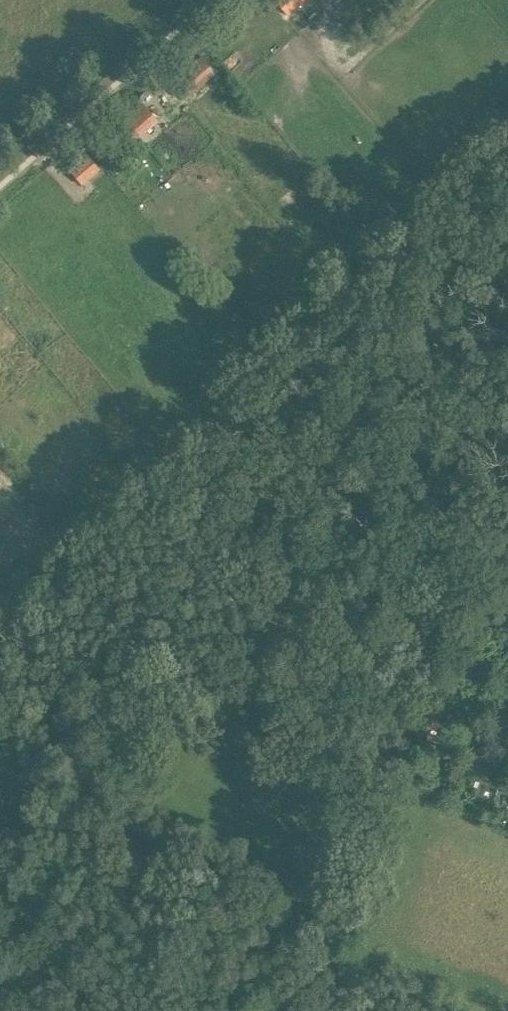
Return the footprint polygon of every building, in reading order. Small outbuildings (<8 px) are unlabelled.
[(308,0),(276,0),(289,16),(308,0)] [(191,95),(216,74),(201,57),(177,77),(191,95)] [(157,122),(143,105),(114,128),(128,146),(157,122)] [(67,167),(82,185),(99,170),(84,153),(67,167)] [(458,743),(446,738),(442,750),(454,754),(458,743)]
